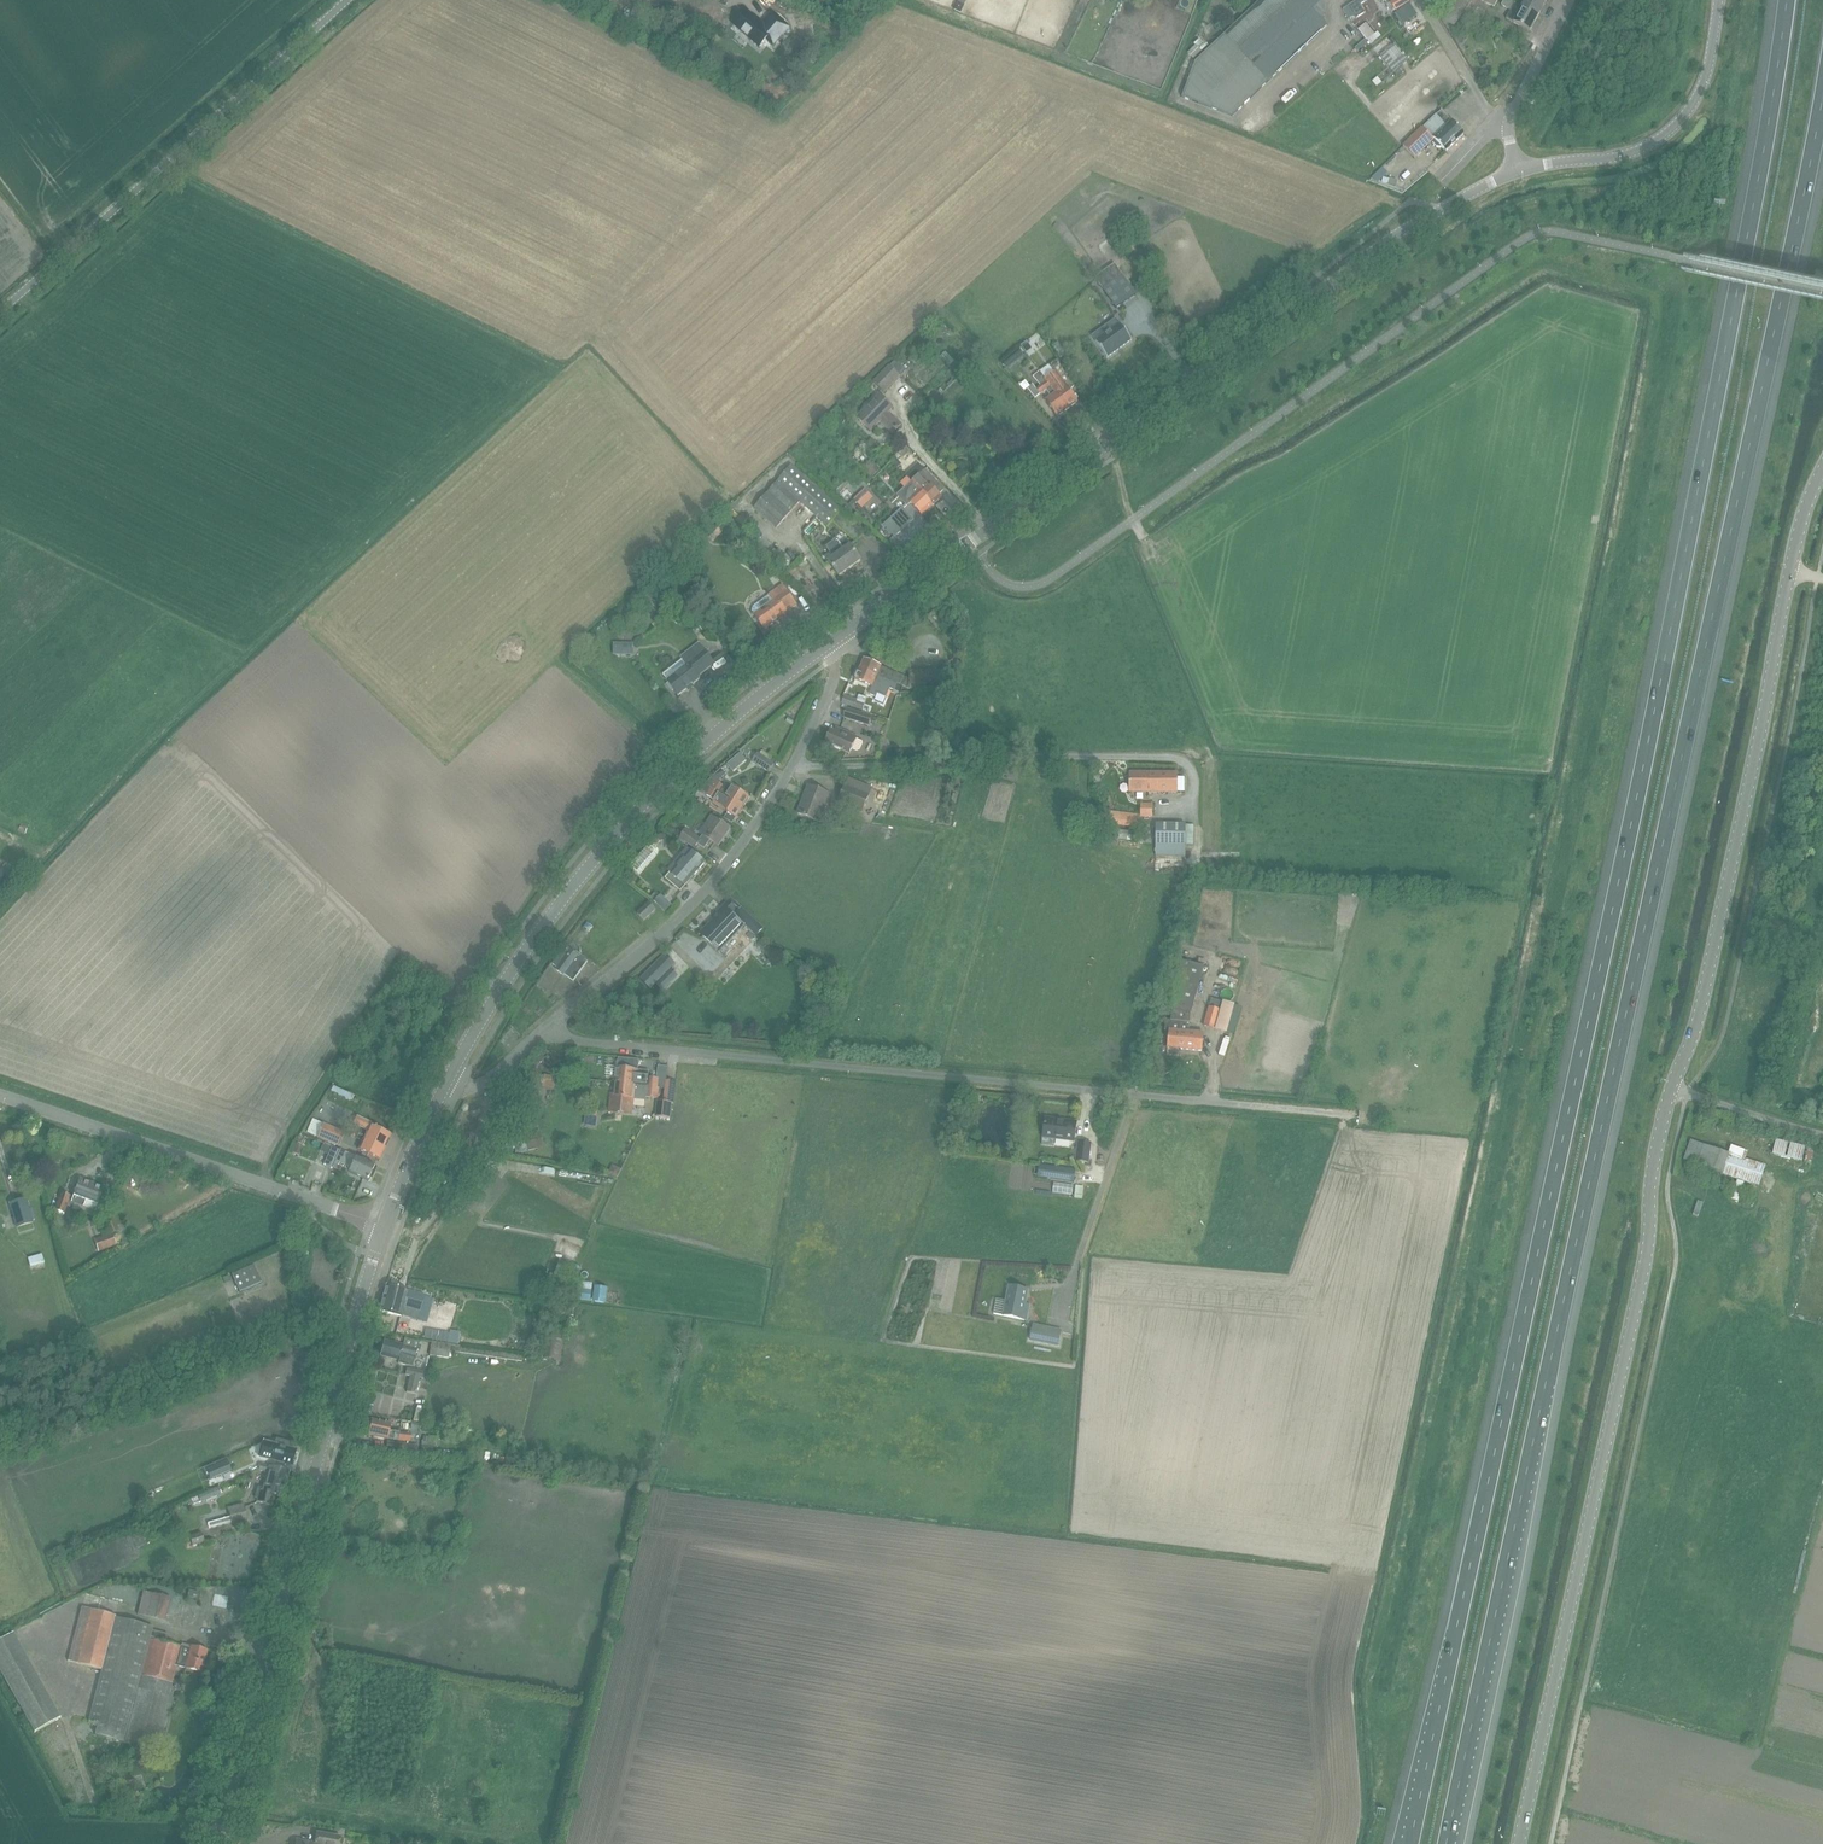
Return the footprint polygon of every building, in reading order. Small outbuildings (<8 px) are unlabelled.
[(1182,98),(1232,117),(1328,26),(1313,10),(1324,0),(1261,0),(1195,63),(1182,98)] [(1356,2),(1347,7),(1354,20),(1364,14),(1359,6),(1369,0),(1355,0),(1356,2)] [(1396,12),(1409,3),(1407,0),(1396,0),(1390,3),(1396,12)] [(1453,26),(1469,4),(1464,0),(1449,0),(1438,14),(1453,26)] [(1501,5),(1511,10),(1506,19),(1511,22),(1519,26),(1529,32),(1538,17),(1521,8),(1522,7),(1515,3),(1508,0),(1504,0),(1501,5)] [(1521,8),(1538,17),(1544,7),(1532,0),(1526,0),(1522,7),(1521,8)] [(734,25),(743,33),(760,48),(766,40),(773,46),(790,28),(782,21),(773,13),(762,25),(746,11),(734,25)] [(1320,54),(1311,63),(1322,74),(1331,65),(1320,54)] [(1293,101),(1297,96),(1287,89),(1283,95),(1293,101)] [(1441,148),(1442,147),(1446,152),(1464,134),(1442,111),(1436,116),(1436,115),(1424,127),(1423,127),(1403,146),(1414,158),(1434,140),(1435,141),(1433,143),(1437,148),(1441,148)] [(1098,276),(1104,287),(1103,288),(1116,311),(1138,299),(1124,275),(1123,276),(1117,265),(1098,276)] [(1096,341),(1095,342),(1108,358),(1131,341),(1132,340),(1120,324),(1119,324),(1109,332),(1106,327),(1094,335),(1097,340),(1096,341)] [(1041,349),(1050,336),(1041,330),(1032,343),(1041,349)] [(1045,378),(1046,379),(1047,381),(1068,410),(1078,402),(1070,391),(1075,387),(1056,361),(1048,367),(1052,372),(1045,378)] [(874,383),(884,393),(899,377),(889,367),(874,383)] [(1040,372),(1034,377),(1041,386),(1047,381),(1046,379),(1045,378),(1040,372)] [(1041,386),(1037,389),(1040,395),(1047,390),(1052,397),(1045,401),(1057,418),(1068,410),(1047,381),(1041,386)] [(1033,384),(1027,389),(1035,399),(1040,395),(1037,389),(1035,387),(1033,384)] [(880,422),(892,434),(901,425),(888,412),(893,408),(880,396),(858,419),(871,431),(880,422)] [(872,461),(876,453),(869,449),(865,457),(872,461)] [(792,467),(755,509),(777,528),(799,503),(827,527),(832,522),(842,511),(792,467)] [(926,470),(913,481),(934,504),(941,498),(939,495),(944,490),(926,470)] [(907,487),(898,496),(907,506),(910,503),(914,507),(922,516),(934,504),(913,481),(908,476),(902,482),(907,487)] [(873,502),(883,491),(874,483),(864,493),(873,502)] [(842,511),(832,522),(847,535),(856,543),(866,532),(842,511)] [(885,526),(895,537),(909,525),(898,513),(885,526)] [(708,536),(713,541),(729,524),(724,519),(708,536)] [(829,563),(832,567),(839,577),(861,561),(850,546),(843,551),(836,541),(826,549),(834,559),(829,563)] [(753,614),(764,631),(788,613),(787,612),(797,605),(783,585),(755,605),(753,608),(752,610),(752,612),(753,614)] [(615,645),(615,654),(633,654),(633,645),(615,645)] [(697,677),(714,663),(703,649),(686,663),(683,659),(663,675),(668,681),(667,682),(669,684),(667,685),(672,691),(674,690),(678,696),(699,679),(697,677)] [(864,659),(860,668),(898,685),(898,684),(901,685),(904,677),(881,667),(882,666),(864,659)] [(860,668),(856,680),(873,687),(870,695),(876,698),(878,694),(886,698),(890,689),(895,691),(898,685),(860,668)] [(957,670),(909,672),(910,689),(958,687),(957,670)] [(857,700),(845,696),(842,704),(862,710),(864,704),(857,701),(857,700)] [(847,709),(844,718),(869,726),(872,717),(847,709)] [(826,744),(849,754),(852,748),(857,751),(859,750),(863,743),(856,740),(857,738),(840,730),(836,729),(835,732),(832,731),(826,744)] [(769,772),(774,766),(774,765),(758,754),(753,762),(769,772)] [(1130,775),(1130,787),(1130,790),(1149,790),(1149,792),(1177,792),(1177,774),(1149,773),(1149,775),(1130,775)] [(858,776),(856,786),(864,787),(864,786),(879,788),(880,779),(858,776)] [(716,781),(712,788),(743,808),(750,798),(727,783),(724,786),(716,781)] [(798,814),(819,823),(826,806),(821,804),(825,793),(809,786),(798,814)] [(869,795),(846,786),(841,798),(864,808),(869,795)] [(707,796),(705,798),(713,804),(736,819),(743,808),(712,788),(707,796)] [(1140,805),(1140,817),(1153,818),(1153,806),(1140,805)] [(1101,823),(1138,828),(1140,815),(1102,810),(1101,823)] [(701,840),(698,844),(705,849),(710,840),(718,846),(730,828),(712,817),(707,824),(710,826),(700,840),(701,840)] [(1156,856),(1185,857),(1186,825),(1156,824),(1156,856)] [(686,830),(680,838),(695,848),(698,844),(701,840),(700,840),(686,830)] [(650,868),(669,848),(661,840),(642,860),(650,868)] [(690,850),(666,879),(681,892),(705,863),(690,850)] [(664,898),(673,906),(679,899),(670,891),(664,898)] [(703,936),(719,952),(745,925),(756,936),(763,929),(731,898),(717,913),(719,915),(715,919),(717,922),(710,929),(708,928),(706,928),(704,931),(704,933),(705,934),(703,936)] [(638,914),(644,921),(656,910),(649,903),(638,914)] [(566,946),(553,965),(558,968),(556,970),(564,976),(564,975),(574,982),(588,962),(571,950),(566,946)] [(685,948),(657,977),(663,982),(667,978),(675,985),(698,962),(685,948)] [(1175,959),(1166,994),(1163,1006),(1172,1008),(1171,1021),(1166,1020),(1165,1030),(1170,1030),(1168,1048),(1202,1052),(1204,1034),(1189,1032),(1191,1013),(1203,966),(1175,959)] [(1229,964),(1227,979),(1244,981),(1245,966),(1229,964)] [(1209,1007),(1207,1014),(1204,1026),(1215,1029),(1221,1010),(1209,1007)] [(806,1037),(799,1034),(794,1045),(802,1048),(806,1037)] [(657,1054),(656,1063),(668,1063),(668,1054),(657,1054)] [(617,1068),(615,1082),(657,1087),(657,1088),(659,1088),(666,1089),(667,1081),(668,1071),(668,1067),(659,1066),(658,1066),(658,1070),(657,1075),(649,1074),(649,1072),(645,1072),(639,1071),(639,1070),(637,1070),(638,1061),(619,1059),(618,1068),(617,1068)] [(565,1083),(565,1069),(550,1069),(550,1083),(565,1083)] [(680,1094),(683,1075),(671,1073),(670,1083),(675,1083),(674,1093),(680,1094)] [(657,1087),(615,1082),(614,1094),(611,1094),(609,1111),(629,1113),(630,1099),(642,1101),(643,1098),(658,1099),(659,1088),(657,1088),(657,1087)] [(349,1085),(346,1090),(356,1096),(359,1091),(349,1085)] [(657,1102),(656,1117),(670,1119),(672,1104),(657,1102)] [(595,1120),(606,1122),(608,1107),(597,1106),(595,1120)] [(367,1131),(358,1150),(380,1160),(391,1136),(376,1129),(377,1128),(375,1127),(374,1128),(370,1126),(371,1124),(357,1117),(354,1124),(367,1131)] [(1043,1138),(1074,1142),(1077,1123),(1046,1118),(1043,1138)] [(317,1137),(339,1147),(345,1133),(322,1124),(317,1137)] [(551,1144),(551,1128),(537,1127),(537,1143),(551,1144)] [(1701,1134),(1694,1156),(1771,1177),(1776,1159),(1754,1153),(1756,1143),(1741,1139),(1740,1145),(1701,1134)] [(1784,1153),(1814,1154),(1814,1139),(1785,1137),(1784,1153)] [(1078,1142),(1075,1162),(1089,1164),(1092,1143),(1078,1142)] [(348,1172),(368,1181),(374,1167),(332,1147),(323,1165),(332,1169),(336,1160),(351,1167),(348,1172)] [(1038,1177),(1062,1180),(1074,1182),(1076,1170),(1040,1165),(1038,1177)] [(71,1175),(71,1167),(63,1166),(63,1174),(71,1175)] [(79,1179),(75,1190),(73,1197),(61,1193),(54,1211),(63,1214),(67,1205),(72,1208),(74,1204),(95,1212),(104,1188),(79,1179)] [(1094,1188),(1095,1180),(1086,1179),(1086,1188),(1094,1188)] [(10,1205),(13,1216),(17,1228),(33,1223),(26,1200),(10,1205)] [(32,1236),(34,1243),(46,1240),(44,1233),(32,1236)] [(111,1235),(100,1239),(95,1240),(99,1251),(115,1245),(111,1235)] [(51,1250),(37,1252),(38,1261),(52,1259),(51,1250)] [(263,1260),(240,1270),(248,1289),(271,1278),(263,1260)] [(592,1282),(602,1284),(605,1273),(596,1270),(592,1282)] [(387,1286),(380,1311),(401,1317),(404,1308),(420,1312),(424,1296),(387,1286)] [(1003,1316),(1015,1319),(1027,1321),(1030,1305),(1026,1304),(1028,1291),(1009,1287),(1003,1316)] [(649,1300),(650,1292),(640,1292),(640,1300),(649,1300)] [(1062,1331),(1033,1326),(1031,1340),(1059,1345),(1062,1331)] [(403,1346),(396,1344),(384,1341),(380,1357),(398,1362),(398,1364),(408,1367),(408,1366),(412,1367),(419,1343),(404,1339),(403,1346)] [(432,1342),(430,1356),(449,1359),(451,1345),(432,1342)] [(407,1393),(416,1395),(419,1379),(424,1380),(426,1373),(407,1369),(405,1376),(410,1377),(407,1393)] [(368,1435),(380,1438),(393,1440),(410,1442),(411,1435),(399,1433),(399,1434),(389,1432),(391,1424),(372,1420),(368,1435)] [(262,1442),(258,1457),(272,1460),(273,1459),(277,1460),(277,1462),(291,1465),(295,1451),(290,1450),(291,1444),(276,1440),(274,1446),(262,1442)] [(418,1446),(387,1443),(387,1451),(418,1454),(418,1446)] [(227,1459),(203,1469),(208,1481),(232,1471),(228,1463),(229,1463),(227,1459)] [(257,1487),(254,1498),(258,1499),(257,1502),(261,1503),(272,1506),(275,1496),(282,1498),(289,1472),(278,1469),(270,1467),(264,1489),(257,1487)] [(214,1490),(198,1497),(201,1503),(206,1500),(207,1503),(218,1498),(217,1496),(222,1494),(219,1488),(214,1490)] [(191,1500),(194,1506),(201,1503),(198,1497),(191,1500)] [(244,1507),(232,1511),(229,1512),(231,1517),(207,1524),(209,1529),(232,1522),(232,1523),(247,1519),(244,1507)] [(202,1533),(190,1537),(193,1546),(205,1542),(202,1533)] [(144,1591),(138,1615),(164,1622),(170,1598),(144,1591)] [(82,1608),(68,1662),(102,1670),(89,1721),(98,1724),(95,1735),(155,1751),(165,1711),(177,1666),(202,1673),(208,1651),(191,1647),(191,1649),(166,1643),(168,1636),(154,1632),(152,1639),(112,1628),(115,1616),(82,1608)] [(35,1733),(61,1719),(13,1633),(0,1641),(0,1670),(35,1733)] [(79,1675),(76,1680),(86,1686),(89,1680),(79,1675)] [(340,1838),(317,1833),(315,1843),(339,1843),(340,1838)]
